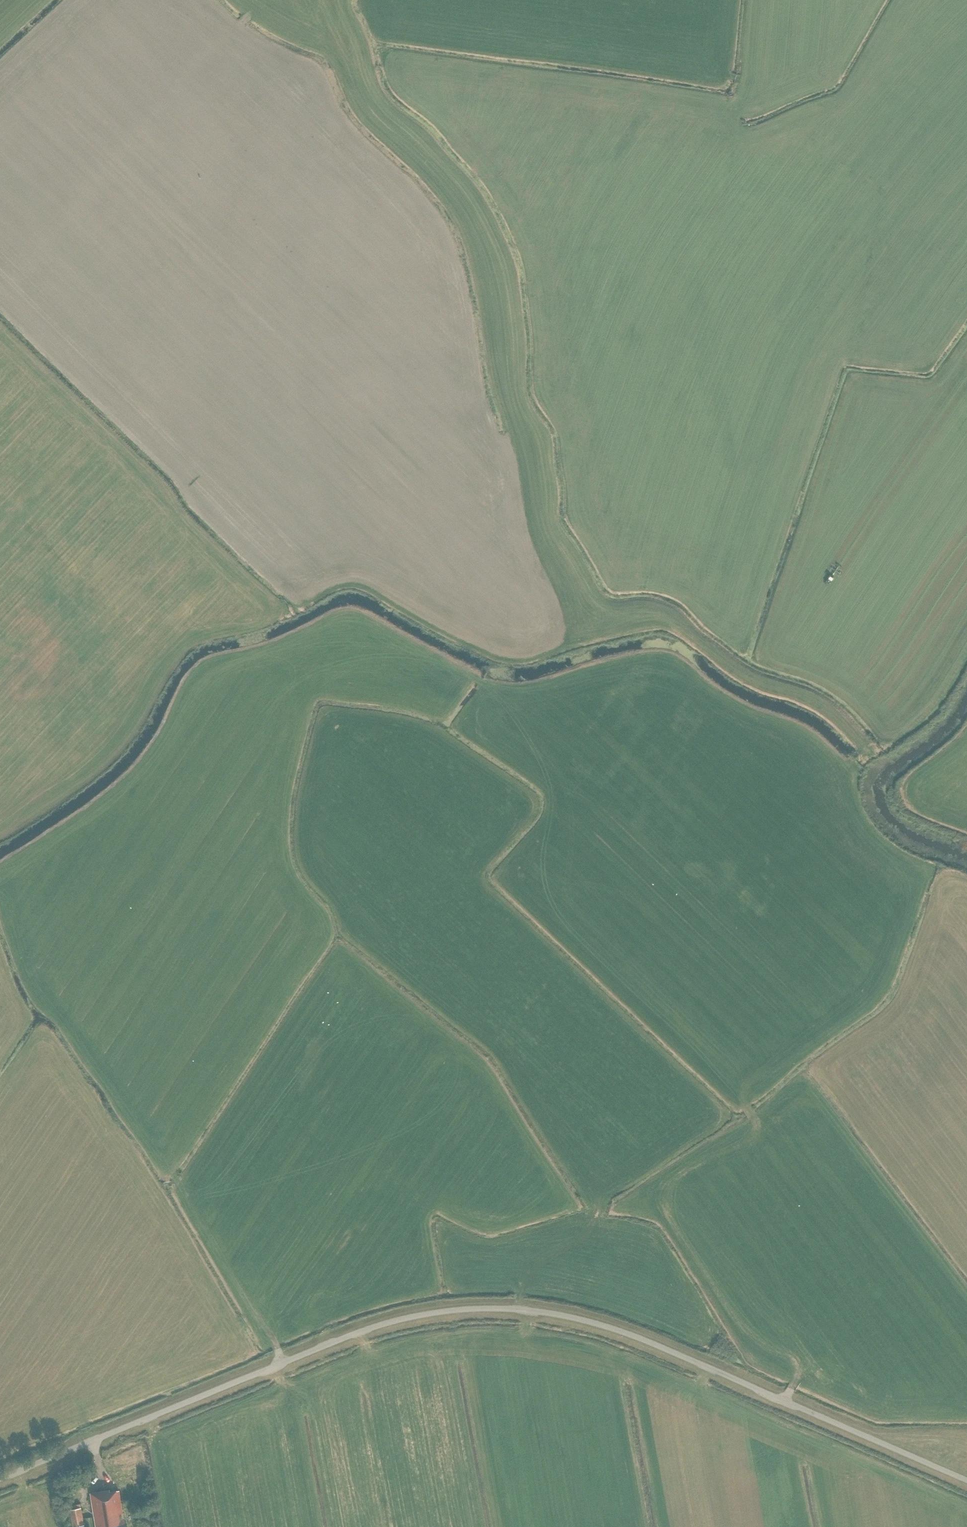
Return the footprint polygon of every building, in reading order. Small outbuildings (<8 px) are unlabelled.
[(110,1490),(90,1493),(96,1526),(125,1526),(119,1491),(110,1492),(110,1490)] [(73,1526),(76,1526),(84,1525),(81,1508),(80,1504),(69,1506),(70,1510),(73,1526)]
